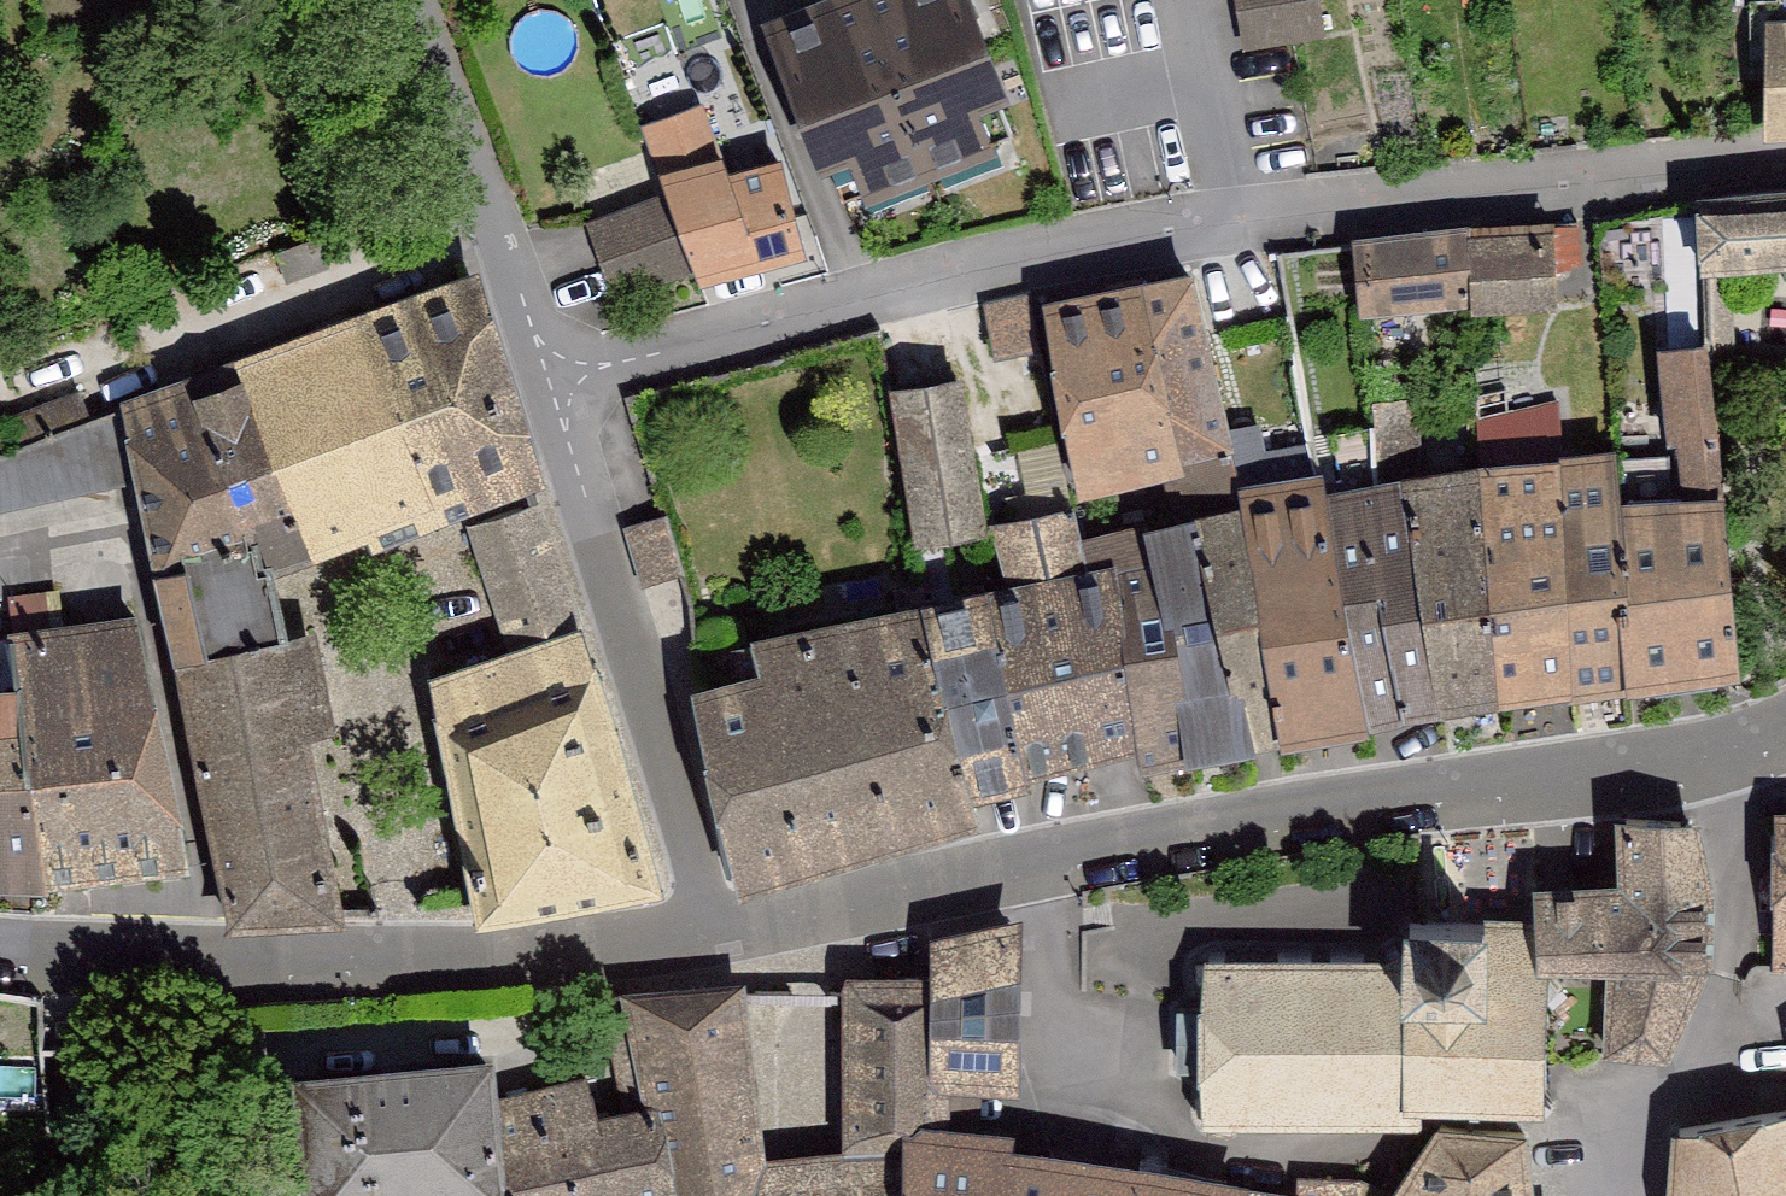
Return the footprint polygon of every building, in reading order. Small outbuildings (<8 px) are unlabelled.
[(769,27),(823,173),(858,161),(872,199),(998,154),(981,108),(1006,99),(970,0),(844,0),(769,27)] [(1232,39),(1319,33),(1316,0),(1229,0),(1232,39)] [(1770,21),(1767,133),(1785,133),(1785,0),(1783,0),(1783,20),(1770,21)] [(653,154),(709,134),(698,101),(641,121),(653,154)] [(732,132),(661,156),(702,278),(809,243),(781,160),(745,172),(732,132)] [(1699,200),(1711,349),(1712,361),(1738,361),(1735,277),(1785,274),(1785,195),(1699,200)] [(1338,310),(1540,306),(1538,225),(1337,228),(1338,310)] [(1195,275),(1047,302),(1084,497),(1166,483),(1239,471),(1195,275)] [(271,571),(545,486),(480,280),(185,386),(271,571)] [(1635,692),(1744,681),(1732,501),(1725,501),(1712,361),(1711,349),(1673,351),(1687,503),(1625,507),(1635,692)] [(965,381),(895,391),(918,545),(988,535),(965,381)] [(185,386),(126,407),(127,414),(140,479),(176,664),(283,640),(271,571),(185,386)] [(1558,401),(1473,404),(1474,451),(1560,448),(1558,401)] [(0,461),(0,512),(140,479),(127,414),(0,461)] [(1621,457),(1564,461),(1576,701),(1635,692),(1621,457)] [(1564,461),(1409,481),(1443,715),(1576,701),(1564,461)] [(1082,540),(1088,569),(1106,566),(1154,561),(1188,770),(1245,758),(1244,752),(1203,521),(1248,513),(1239,471),(1166,483),(1172,524),(1082,540)] [(1325,472),(1244,486),(1248,513),(1287,745),(1372,729),(1325,472)] [(1443,715),(1409,481),(1330,494),(1372,729),(1443,715)] [(669,893),(543,508),(473,529),(514,651),(457,672),(505,922),(669,893)] [(1076,513),(999,530),(1010,584),(994,587),(1037,789),(1143,768),(1106,566),(1088,569),(1082,540),(1076,513)] [(1248,513),(1203,521),(1244,752),(1287,745),(1248,513)] [(1154,561),(1106,566),(1146,778),(1188,770),(1154,561)] [(977,801),(1037,789),(994,587),(915,607),(977,801)] [(762,674),(697,692),(742,892),(987,833),(977,801),(915,607),(752,635),(762,674)] [(192,869),(140,620),(12,638),(17,686),(0,685),(0,885),(192,869)] [(176,664),(233,921),(338,916),(283,640),(176,664)] [(1781,818),(1778,972),(1785,972),(1785,818),(1781,818)] [(1702,828),(1620,823),(1621,887),(1541,890),(1541,920),(1541,974),(1609,974),(1610,1059),(1673,1062),(1716,969),(1714,904),(1702,828)] [(1389,954),(1207,954),(1207,1130),(1410,1130),(1410,1107),(1542,1106),(1541,974),(1541,920),(1389,920),(1389,954)] [(1020,1096),(1017,931),(928,933),(928,977),(930,1098),(1020,1096)] [(928,977),(847,977),(848,1132),(929,1133),(928,977)] [(625,990),(647,1126),(662,1124),(674,1195),(908,1195),(905,1157),(767,1160),(746,986),(625,990)] [(297,1078),(307,1195),(505,1195),(496,1098),(493,1061),(297,1078)] [(591,1080),(496,1098),(505,1195),(674,1195),(662,1124),(647,1126),(602,1133),(591,1080)] [(1681,1138),(1673,1195),(1785,1195),(1785,1116),(1681,1138)] [(1527,1139),(1441,1129),(1395,1195),(1534,1195),(1527,1139)] [(1251,1191),(1014,1155),(1014,1134),(929,1133),(903,1133),(908,1195),(1251,1195),(1251,1191)] [(1358,1183),(1358,1195),(1391,1195),(1358,1183)]
